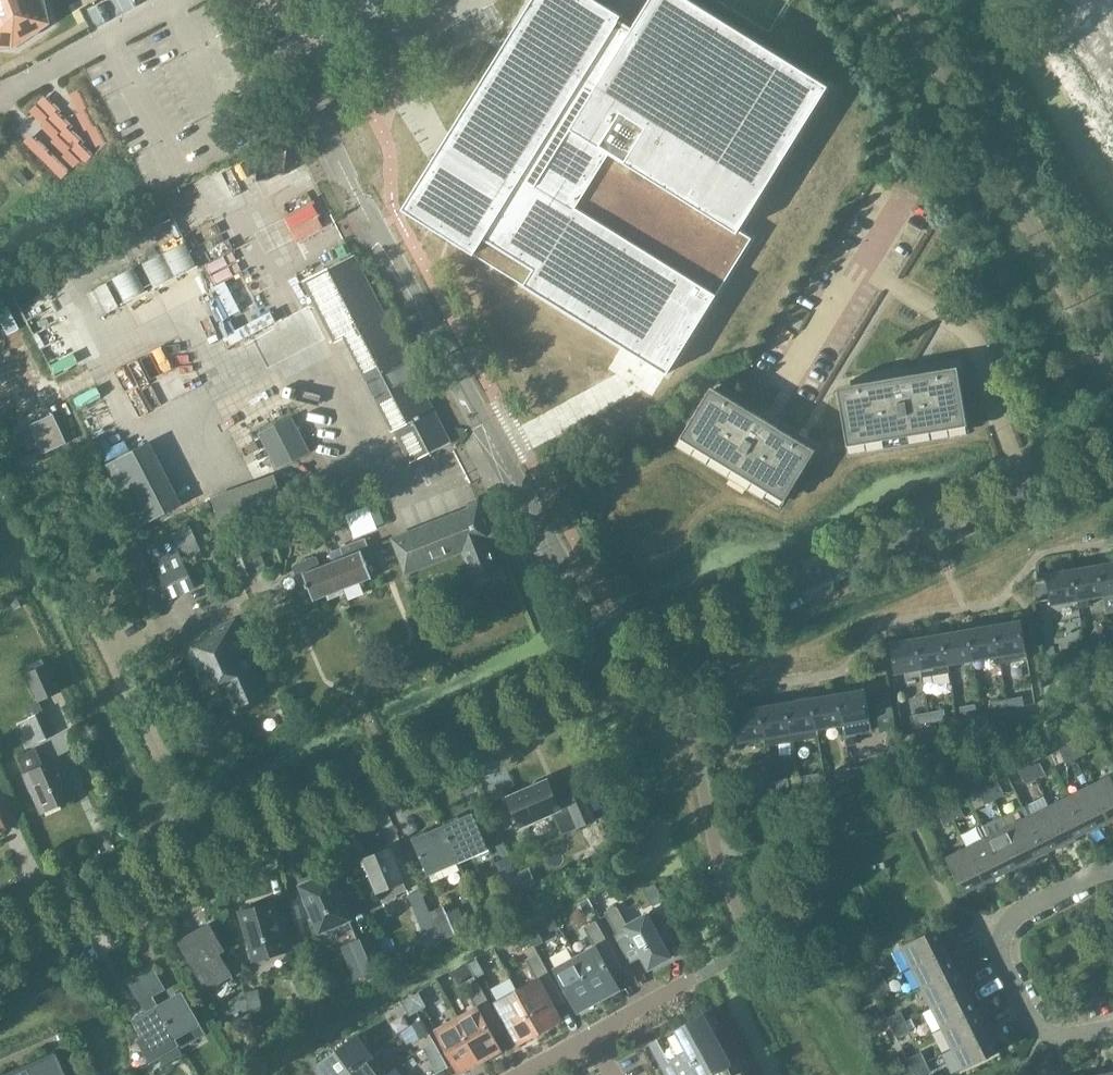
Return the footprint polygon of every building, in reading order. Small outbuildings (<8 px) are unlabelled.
[(10,49),(46,23),(41,0),(0,0),(0,48),(10,49)] [(403,210),(447,237),(450,239),(668,374),(752,239),(739,231),(829,87),(688,0),(651,0),(635,25),(633,29),(619,20),(621,17),(605,7),(594,0),(534,0),(501,52),(450,134),(432,165),(403,210)] [(1093,2),(1105,23),(1112,18),(1112,0),(1097,0),(1093,2)] [(1105,23),(1112,37),(1112,18),(1105,23)] [(278,132),(273,121),(269,115),(251,124),(260,141),(278,132)] [(390,422),(407,455),(413,465),(432,455),(431,454),(451,443),(355,257),(303,283),(335,344),(345,338),(389,422),(390,422)] [(958,367),(838,388),(848,446),(851,446),(851,445),(866,443),(867,450),(866,451),(866,452),(888,449),(888,447),(886,447),(885,439),(907,436),(908,443),(907,443),(907,445),(912,445),(911,443),(910,443),(909,435),(931,432),(932,439),(931,439),(931,441),(953,437),(953,436),(951,436),(950,428),(965,426),(968,426),(958,367)] [(816,451),(712,388),(681,438),(683,440),(684,439),(688,442),(697,447),(693,454),(691,453),(691,455),(710,466),(711,465),(710,464),(714,457),(733,469),(729,475),(727,475),(726,476),(730,479),(731,477),(730,476),(734,470),(753,481),(749,488),(748,487),(747,489),(766,501),(767,499),(766,498),(770,492),(783,500),(785,502),(816,451)] [(31,425),(44,454),(67,443),(54,414),(31,425)] [(259,434),(278,470),(311,453),(292,417),(259,434)] [(183,504),(151,442),(107,465),(139,527),(183,504)] [(335,482),(346,510),(371,500),(359,472),(335,482)] [(214,500),(224,529),(288,506),(277,478),(214,500)] [(321,502),(324,511),(339,505),(335,496),(321,502)] [(389,539),(404,575),(463,552),(476,585),(502,574),(491,546),(505,541),(498,523),(488,527),(477,499),(466,503),(468,508),(389,539)] [(364,533),(377,528),(369,507),(345,516),(353,534),(362,531),(364,533)] [(190,526),(147,546),(171,600),(197,589),(185,565),(195,561),(193,556),(202,552),(190,526)] [(329,552),(333,562),(344,590),(373,579),(367,561),(373,558),(366,539),(329,552)] [(118,550),(137,592),(156,584),(137,542),(118,550)] [(344,590),(333,562),(322,566),(318,557),(293,567),(301,587),(308,584),(315,601),(344,590)] [(1099,564),(1105,597),(1112,596),(1112,562),(1099,564)] [(1074,569),(1079,602),(1080,608),(1089,606),(1088,600),(1105,597),(1099,564),(1074,569)] [(1079,602),(1074,569),(1047,573),(1053,611),(1061,610),(1061,605),(1079,602)] [(11,603),(15,610),(22,606),(18,599),(11,603)] [(244,620),(254,643),(264,639),(254,616),(244,620)] [(236,618),(182,644),(203,692),(225,682),(237,709),(267,696),(255,669),(258,668),(236,618)] [(1022,620),(995,624),(1000,657),(1001,663),(1008,661),(1028,657),(1027,653),(1022,620)] [(975,662),(1000,657),(995,624),(969,629),(974,661),(975,662)] [(969,629),(943,633),(948,665),(974,661),(969,629)] [(924,677),(950,672),(948,665),(943,633),(917,637),(923,671),(924,677)] [(896,675),(923,671),(917,637),(890,642),(896,675)] [(1101,640),(1087,643),(1089,653),(1103,651),(1101,640)] [(1089,653),(1087,643),(1070,646),(1072,656),(1089,653)] [(25,674),(38,701),(38,703),(39,703),(64,692),(50,663),(46,665),(43,659),(27,666),(30,672),(25,674)] [(865,689),(838,693),(844,726),(848,747),(858,746),(856,736),(873,733),(865,689)] [(838,693),(813,698),(818,731),(844,726),(838,693)] [(875,698),(878,720),(894,717),(891,696),(875,698)] [(1023,697),(1008,699),(1010,709),(1024,707),(1023,697)] [(813,698),(787,702),(793,741),(819,737),(818,731),(813,698)] [(1010,709),(1008,699),(991,702),(994,712),(1010,709)] [(38,703),(38,701),(24,707),(30,718),(28,719),(40,743),(56,736),(45,711),(43,711),(39,703),(38,703)] [(761,706),(766,740),(767,746),(793,741),(787,702),(761,706)] [(960,707),(962,717),(977,715),(976,705),(960,707)] [(740,744),(766,740),(761,706),(734,711),(740,744)] [(945,710),(929,712),(931,723),(947,720),(945,710)] [(931,723),(929,712),(913,715),(914,725),(931,723)] [(1080,740),(1070,745),(1078,759),(1087,754),(1080,740)] [(1078,759),(1070,745),(1060,750),(1067,765),(1078,759)] [(26,774),(25,774),(43,814),(74,800),(57,760),(44,766),(36,749),(18,757),(26,774)] [(1039,761),(1029,766),(1036,780),(1046,775),(1039,761)] [(866,765),(851,768),(853,779),(868,776),(866,765)] [(1036,780),(1029,766),(1019,771),(1026,785),(1036,780)] [(853,779),(851,768),(835,771),(837,782),(853,779)] [(803,776),(805,787),(821,784),(819,773),(803,776)] [(1090,786),(1108,822),(1112,819),(1112,779),(1111,775),(1090,786)] [(509,796),(520,825),(553,811),(563,835),(596,821),(583,791),(559,802),(550,779),(509,796)] [(788,779),(772,782),(773,791),(777,791),(790,789),(788,779)] [(773,791),(772,782),(757,784),(759,794),(777,791),(773,791)] [(998,782),(988,787),(995,800),(1005,795),(998,782)] [(1090,786),(1069,796),(1087,832),(1108,822),(1090,786)] [(995,800),(988,787),(978,791),(985,805),(995,800)] [(1069,796),(1049,806),(1067,842),(1087,832),(1069,796)] [(957,802),(947,807),(955,820),(964,815),(957,802)] [(1023,806),(1003,817),(1008,827),(1026,863),(1047,852),(1029,816),(1023,806)] [(1049,806),(1029,816),(1047,852),(1067,842),(1049,806)] [(955,820),(947,807),(937,812),(944,825),(955,820)] [(473,813),(443,826),(459,863),(489,850),(473,813)] [(961,834),(967,847),(986,883),(1006,873),(988,837),(985,838),(977,825),(961,834)] [(459,863),(443,826),(413,839),(429,876),(459,863)] [(1008,827),(988,837),(1006,873),(1026,863),(1008,827)] [(986,883),(967,847),(946,858),(964,894),(986,883)] [(380,897),(384,904),(398,899),(397,896),(408,891),(391,849),(365,860),(380,897)] [(509,857),(499,862),(496,863),(511,896),(523,890),(509,857)] [(518,873),(525,889),(536,884),(530,868),(518,873)] [(314,916),(321,932),(351,920),(332,874),(302,886),(308,901),(305,903),(311,917),(314,916)] [(409,896),(431,948),(443,943),(421,891),(409,896)] [(591,898),(582,903),(587,914),(596,909),(591,898)] [(167,902),(158,907),(164,919),(173,914),(167,902)] [(289,951),(275,902),(241,912),(255,961),(289,951)] [(672,957),(664,943),(674,938),(664,919),(654,924),(649,915),(629,926),(618,906),(605,913),(632,962),(642,956),(650,969),(672,957)] [(431,912),(444,940),(466,931),(457,909),(446,913),(443,907),(431,912)] [(467,918),(473,932),(486,926),(480,912),(467,918)] [(559,927),(553,916),(545,920),(551,931),(559,927)] [(593,943),(574,954),(600,1001),(621,989),(614,976),(624,970),(597,921),(584,928),(593,943)] [(179,942),(208,992),(234,977),(221,955),(226,952),(210,924),(179,942)] [(536,928),(527,933),(532,942),(535,948),(544,943),(536,928)] [(902,946),(913,967),(948,950),(937,929),(902,946)] [(526,931),(515,937),(521,948),(532,942),(527,933),(526,931)] [(352,943),(365,975),(385,967),(382,958),(372,935),(352,943)] [(385,967),(365,975),(367,981),(394,970),(406,965),(400,950),(386,956),(382,958),(385,967)] [(913,967),(923,988),(958,970),(948,950),(913,967)] [(537,979),(518,990),(542,1033),(563,1021),(555,1008),(566,1002),(539,953),(526,960),(537,979)] [(600,1001),(574,954),(553,966),(578,1013),(600,1001)] [(468,963),(475,976),(476,978),(485,974),(477,958),(468,963)] [(475,976),(468,963),(450,972),(461,983),(475,976)] [(153,967),(140,975),(153,997),(166,990),(153,967)] [(923,988),(933,1008),(968,991),(958,970),(923,988)] [(867,978),(871,987),(885,980),(881,971),(867,978)] [(153,997),(140,975),(128,982),(141,1004),(153,997)] [(885,980),(871,987),(877,998),(891,991),(885,980)] [(117,982),(108,988),(114,1000),(124,995),(117,982)] [(477,1008),(458,1019),(482,1062),(503,1050),(495,1037),(506,1031),(479,982),(466,989),(477,1008)] [(263,1011),(258,990),(245,993),(250,1014),(263,1011)] [(542,1033),(518,990),(496,1002),(520,1045),(542,1033)] [(933,1008),(943,1029),(978,1011),(968,991),(933,1008)] [(419,992),(410,997),(418,1011),(427,1007),(419,992)] [(307,1014),(320,1011),(315,993),(303,997),(307,1014)] [(182,994),(159,1008),(178,1039),(182,1046),(204,1033),(200,1026),(182,994)] [(418,1011),(410,997),(401,1002),(409,1016),(418,1011)] [(178,1039),(159,1008),(137,1021),(146,1036),(138,1040),(151,1063),(160,1059),(181,1046),(182,1046),(178,1039)] [(943,1029),(953,1049),(988,1031),(978,1011),(943,1029)] [(887,1019),(892,1028),(906,1022),(901,1012),(887,1019)] [(669,1074),(730,1074),(727,1067),(732,1065),(704,1014),(652,1043),(669,1074)] [(430,1033),(422,1019),(413,1024),(414,1026),(405,1030),(412,1043),(430,1033)] [(482,1062),(458,1019),(436,1031),(460,1074),(482,1062)] [(906,1022),(892,1028),(897,1039),(911,1031),(906,1022)] [(988,1031),(953,1049),(964,1070),(999,1053),(988,1031)] [(325,1074),(346,1074),(372,1056),(357,1036),(318,1065),(325,1074)] [(434,1040),(423,1048),(429,1059),(433,1058),(441,1053),(434,1040)] [(907,1059),(912,1069),(926,1062),(922,1052),(907,1059)] [(31,1066),(35,1074),(67,1074),(57,1054),(31,1066)] [(386,1074),(372,1056),(346,1074),(385,1074),(386,1074)] [(912,1069),(915,1074),(926,1074),(931,1072),(926,1062),(912,1069)] [(12,1074),(35,1074),(31,1066),(12,1074)]
